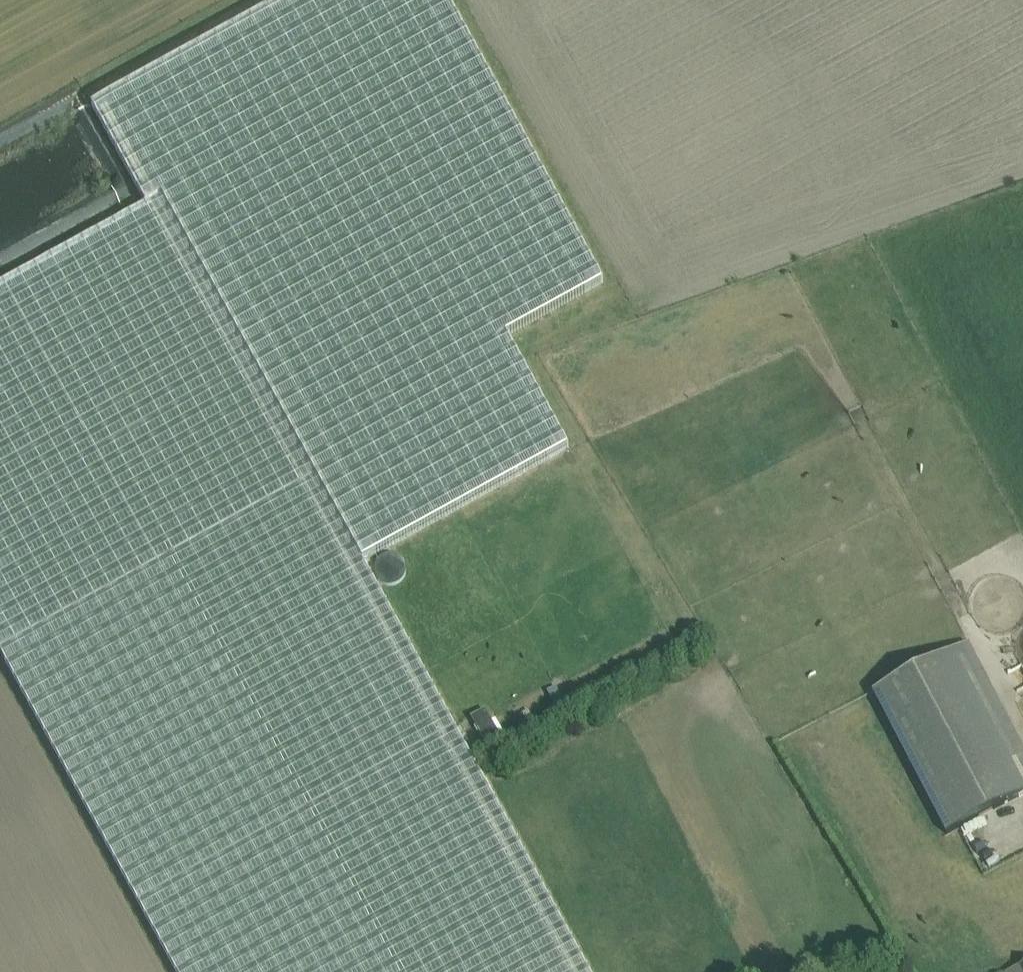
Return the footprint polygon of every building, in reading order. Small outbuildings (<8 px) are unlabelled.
[(445,0),(284,0),(92,105),(147,205),(163,196),(364,561),(567,449),(505,337),(602,284),(445,0)] [(176,971),(590,971),(364,561),(163,196),(147,205),(0,286),(0,652),(176,971)] [(988,679),(969,642),(872,692),(947,835),(1022,795),(1022,746),(988,679)]
